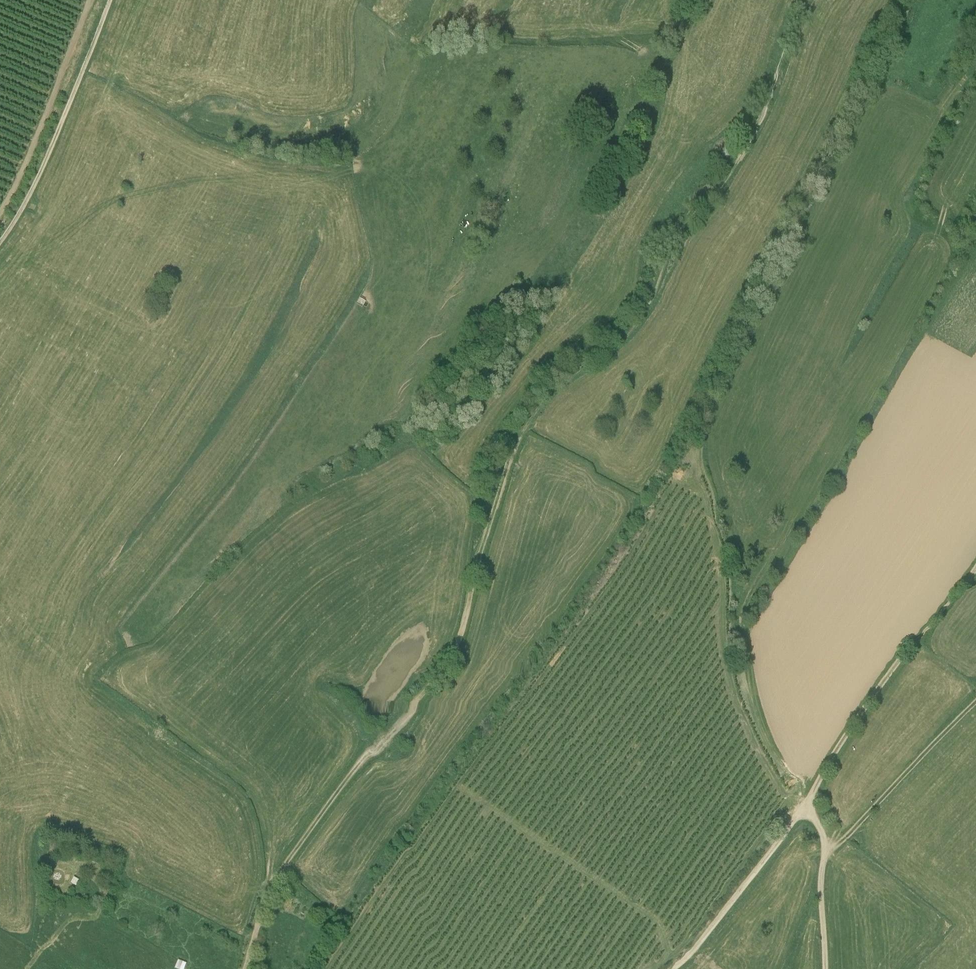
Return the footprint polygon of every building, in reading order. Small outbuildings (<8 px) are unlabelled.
[(178,954),(174,961),(183,965),(186,957),(178,954)]
